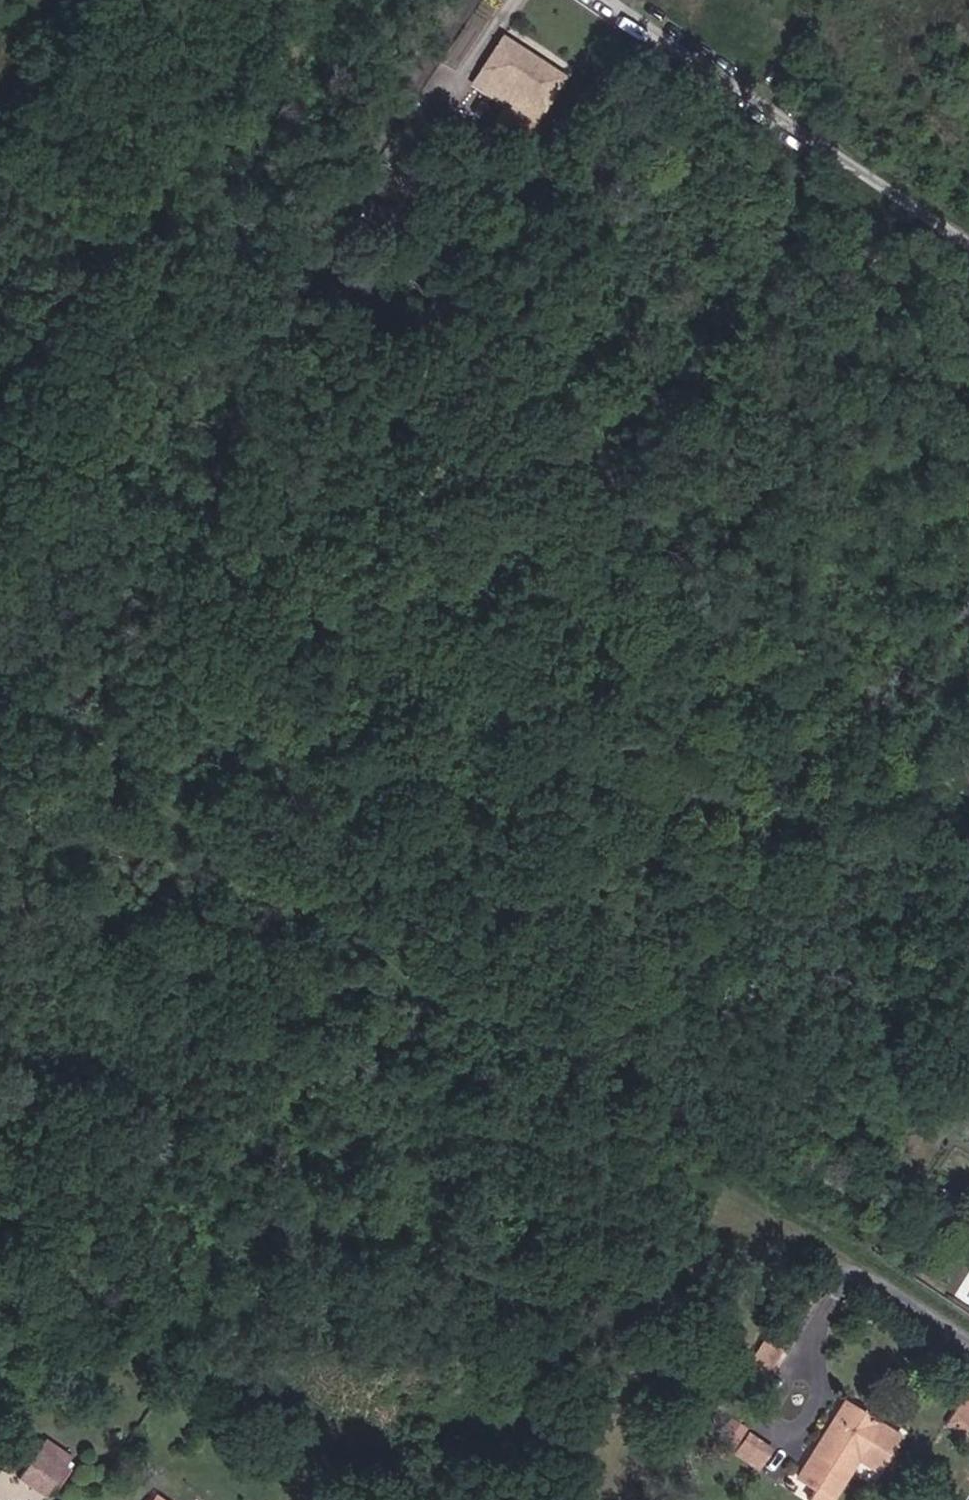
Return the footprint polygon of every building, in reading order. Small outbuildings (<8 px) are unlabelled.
[(528,119),(558,73),(500,36),(479,66),(516,91),(507,106),(528,119)] [(890,1447),(902,1427),(884,1418),(886,1415),(853,1393),(804,1466),(842,1489),(873,1437),(890,1447)] [(964,1393),(947,1417),(968,1431),(968,1397),(964,1393)] [(61,1456),(28,1436),(9,1468),(42,1488),(61,1456)] [(172,1499),(188,1499),(171,1489),(166,1496),(172,1499)]
